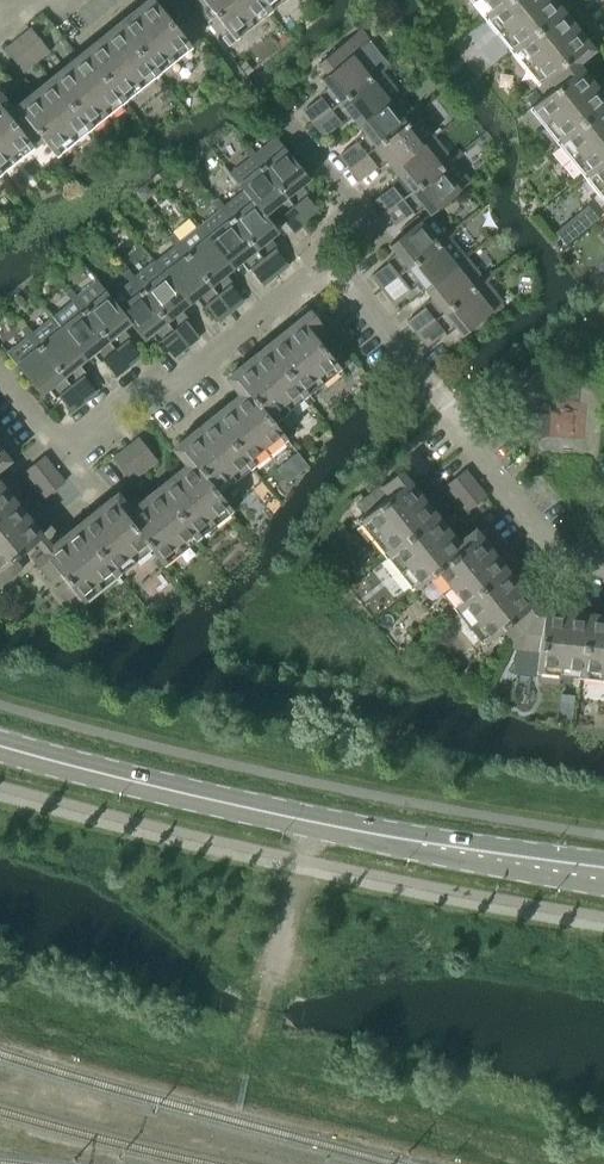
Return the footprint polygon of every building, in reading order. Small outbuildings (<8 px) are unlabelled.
[(116,24),(158,76),(161,74),(158,71),(187,48),(189,51),(192,48),(200,42),(179,16),(172,22),(161,10),(169,4),(166,0),(146,0),(116,24)] [(225,28),(236,41),(239,38),(237,35),(265,13),(267,16),(270,13),(259,0),(190,0),(218,34),(225,28)] [(270,13),(272,11),(270,9),(281,0),(259,0),(270,13)] [(484,13),(481,16),(483,18),(506,0),(473,0),(484,13)] [(483,18),(485,21),(488,19),(511,47),(508,49),(510,52),(562,10),(554,0),(506,0),(483,18)] [(562,10),(510,52),(512,55),(515,52),(538,81),(535,83),(538,87),(541,91),(577,62),(573,58),(590,44),(562,10)] [(116,24),(83,51),(125,103),(127,101),(125,98),(153,75),(155,78),(158,76),(116,24)] [(31,28),(18,39),(36,61),(49,51),(31,28)] [(329,90),(303,111),(313,123),(387,63),(385,61),(369,41),(369,40),(360,29),(318,63),(327,74),(321,79),(329,90)] [(36,61),(18,39),(5,49),(23,72),(36,61)] [(83,51),(49,78),(91,130),(94,128),(92,125),(120,102),(122,105),(125,103),(83,51)] [(528,109),(531,113),(534,111),(557,139),(554,141),(556,144),(603,104),(603,96),(577,62),(541,91),(545,96),(528,109)] [(387,63),(313,123),(323,136),(350,115),(357,125),(398,92),(382,72),(390,66),(387,63)] [(15,106),(10,110),(39,144),(44,141),(57,157),(60,155),(58,152),(86,129),(89,132),(91,130),(49,78),(15,106)] [(365,135),(339,155),(349,168),(423,108),(421,106),(414,111),(398,92),(357,125),(365,135)] [(556,144),(558,146),(561,144),(584,172),(581,174),(583,177),(603,160),(603,104),(556,144)] [(0,176),(3,174),(0,171),(28,148),(31,151),(39,144),(10,110),(6,113),(0,106),(0,176)] [(423,108),(349,168),(359,181),(385,160),(393,169),(434,137),(418,117),(425,111),(423,108)] [(250,146),(247,148),(307,223),(319,213),(298,187),(309,179),(270,130),(269,131),(275,138),(255,153),(250,146)] [(401,179),(375,200),(385,213),(459,153),(457,151),(450,156),(434,137),(393,169),(401,179)] [(224,167),(243,191),(244,190),(263,215),(264,214),(273,207),(294,233),(307,223),(247,148),(244,150),(250,158),(231,173),(225,166),(224,167)] [(459,153),(385,213),(395,225),(421,204),(428,214),(429,215),(431,214),(478,176),(477,175),(470,181),(454,162),(461,156),(459,153)] [(583,177),(585,180),(588,177),(603,197),(603,160),(583,177)] [(219,199),(216,201),(276,275),(288,265),(267,239),(277,231),(264,214),(263,215),(244,190),(243,191),(224,206),(219,199)] [(219,210),(199,226),(232,267),(242,260),(263,286),(276,275),(216,201),(213,203),(219,210)] [(397,256),(371,277),(381,289),(456,230),(454,227),(446,233),(431,214),(429,215),(428,214),(389,245),(397,256)] [(174,235),(171,237),(231,311),(243,301),(223,275),(232,267),(199,226),(180,242),(174,235)] [(456,230),(381,289),(391,302),(417,281),(425,291),(466,258),(451,238),(458,232),(456,230)] [(175,246),(155,262),(188,303),(198,295),(218,321),(231,311),(171,237),(169,239),(175,246)] [(433,300),(407,321),(417,334),(492,274),(489,272),(482,277),(466,258),(425,291),(433,300)] [(129,271),(127,273),(186,347),(199,337),(178,311),(188,303),(155,262),(135,278),(129,271)] [(130,282),(111,297),(110,298),(130,322),(129,323),(143,340),(153,331),(174,357),(186,347),(127,273),(124,275),(130,282)] [(72,290),(69,292),(128,366),(141,356),(120,330),(129,323),(130,322),(110,298),(111,297),(92,274),(91,274),(97,281),(77,297),(72,290)] [(492,274),(417,334),(427,346),(453,326),(462,336),(503,303),(510,297),(509,296),(502,302),(487,283),(494,277),(492,274)] [(72,301),(52,317),(85,358),(95,350),(116,376),(128,366),(69,292),(66,294),(72,301)] [(299,318),(265,346),(312,404),(314,401),(309,395),(307,392),(335,370),(337,373),(341,370),(334,362),(345,354),(332,338),(322,346),(316,338),(326,330),(309,310),(299,318)] [(27,326),(24,328),(84,402),(96,392),(75,366),(85,358),(52,317),(33,333),(27,326)] [(84,402),(24,328),(22,330),(28,337),(8,353),(2,345),(2,346),(40,394),(51,386),(71,412),(84,402)] [(265,346),(231,373),(244,390),(245,389),(273,424),(274,423),(276,422),(273,419),(302,397),(304,399),(309,406),(312,404),(265,346)] [(244,390),(211,416),(253,468),(256,466),(253,463),(282,440),(284,443),(287,440),(274,423),(273,424),(245,389),(244,390)] [(211,416),(177,444),(190,460),(191,460),(219,495),(220,495),(222,492),(220,490),(248,467),(250,470),(253,468),(211,416)] [(139,438),(126,448),(143,470),(156,460),(139,438)] [(143,470),(126,448),(113,458),(130,480),(143,470)] [(21,474),(32,487),(54,469),(44,456),(21,474)] [(190,460),(157,487),(199,539),(201,537),(199,534),(227,511),(230,514),(233,511),(220,495),(219,495),(191,460),(190,460)] [(54,469),(32,487),(42,500),(64,482),(54,469)] [(382,553),(384,556),(436,515),(400,470),(364,499),(372,509),(356,521),(359,525),(362,523),(384,551),(382,553)] [(442,488),(453,501),(475,483),(464,470),(442,488)] [(15,500),(0,481),(0,512),(15,500)] [(475,483),(453,501),(463,514),(486,496),(475,483)] [(125,513),(124,514),(152,549),(151,550),(164,567),(168,564),(166,561),(194,538),(196,541),(199,539),(157,487),(125,513)] [(111,496),(77,524),(118,576),(121,574),(119,571),(147,548),(149,551),(151,550),(152,549),(124,514),(125,513),(111,496)] [(0,512),(0,586),(23,567),(14,557),(43,535),(15,500),(0,512)] [(411,590),(428,577),(427,576),(463,548),(462,547),(436,515),(384,556),(386,558),(389,556),(411,584),(408,587),(411,590)] [(42,552),(32,560),(49,581),(54,577),(60,583),(54,587),(74,612),(84,604),(88,601),(85,598),(113,575),(116,578),(118,576),(77,524),(42,552)] [(452,607),(454,609),(507,568),(479,534),(462,547),(463,548),(427,576),(428,577),(429,579),(432,576),(455,605),(452,607)] [(482,644),(499,630),(512,646),(515,647),(538,607),(507,568),(454,609),(456,612),(459,610),(482,638),(479,640),(482,644)] [(576,678),(579,678),(587,612),(538,607),(515,647),(517,649),(538,651),(535,673),(540,674),(540,670),(576,674),(576,678)] [(587,612),(579,678),(583,678),(583,675),(603,677),(603,614),(587,612)]
